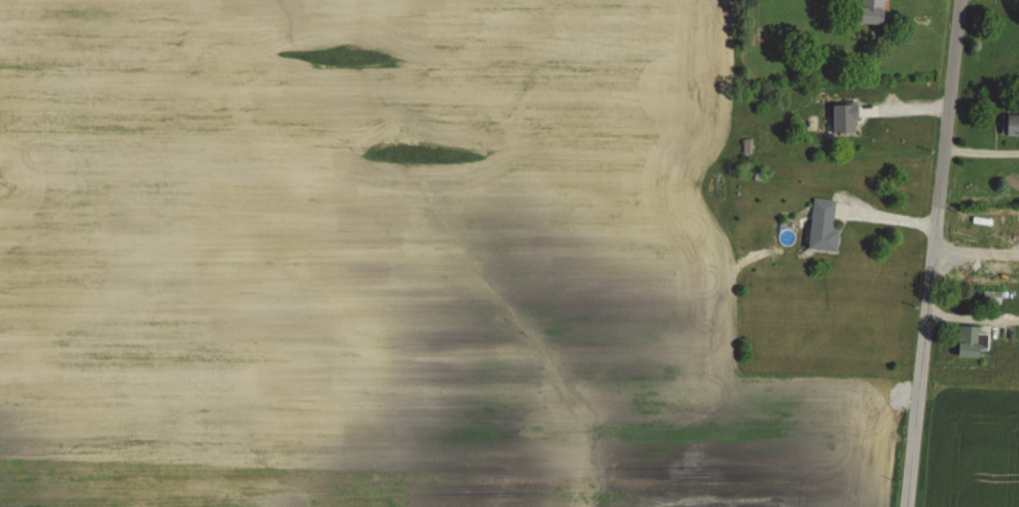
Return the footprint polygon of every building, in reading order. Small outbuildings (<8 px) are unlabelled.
[(860,25),(884,26),(886,0),(861,0),(860,25)] [(1018,137),(1018,116),(1007,116),(1007,137),(1018,137)] [(808,249),(837,252),(840,229),(833,228),(836,200),(813,198),(808,249)] [(1000,292),(983,292),(983,304),(1000,304),(1000,292)] [(958,356),(980,356),(980,326),(958,326),(958,356)]
